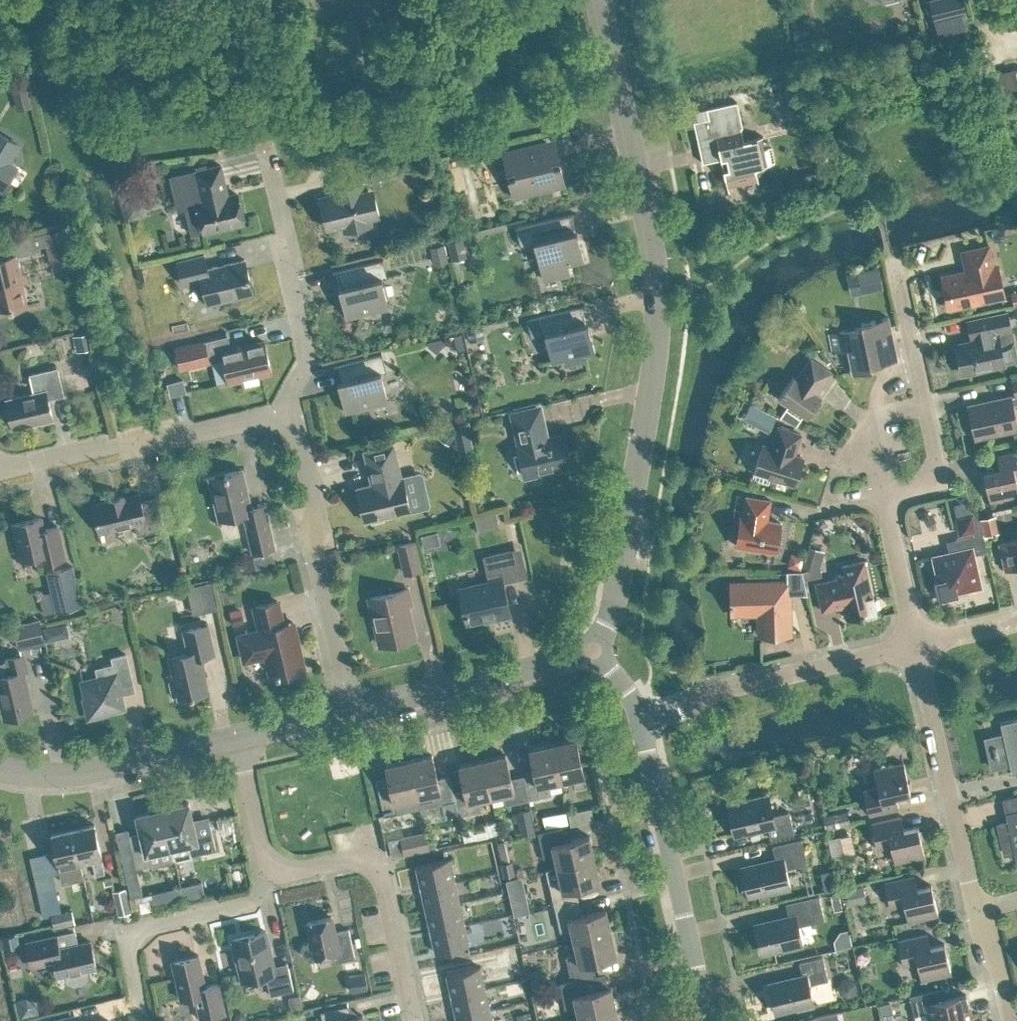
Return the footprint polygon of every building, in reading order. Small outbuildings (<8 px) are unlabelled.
[(965,11),(963,0),(929,0),(934,19),(965,11)] [(1004,15),(1008,29),(1016,26),(1016,11),(1004,15)] [(29,88),(25,70),(8,74),(12,92),(29,88)] [(736,100),(706,107),(708,116),(697,119),(703,145),(699,146),(702,159),(702,161),(720,157),(727,185),(758,178),(755,165),(766,163),(760,134),(742,138),(739,126),(742,126),(736,100)] [(1,188),(16,165),(8,160),(18,143),(0,132),(0,188),(1,188)] [(512,196),(564,184),(553,137),(501,150),(512,196)] [(224,195),(223,189),(226,188),(220,163),(195,169),(169,174),(177,209),(184,207),(190,232),(243,220),(237,192),(224,195)] [(817,185),(821,184),(818,170),(801,174),(804,188),(817,185)] [(126,218),(145,213),(137,181),(118,185),(126,218)] [(363,190),(360,181),(341,185),(341,186),(344,186),(344,190),(317,196),(325,226),(352,220),(353,226),(351,227),(351,228),(371,223),(369,216),(373,215),(367,189),(363,190)] [(572,230),(569,214),(572,213),(572,212),(514,226),(515,227),(519,243),(534,240),(543,278),(568,272),(565,261),(581,257),(577,238),(575,238),(573,231),(576,230),(576,229),(572,230)] [(49,258),(69,253),(63,226),(42,231),(49,258)] [(14,253),(35,249),(32,234),(0,241),(0,246),(2,256),(0,256),(0,306),(8,304),(9,308),(26,304),(14,253)] [(448,241),(452,258),(467,255),(463,238),(448,241)] [(429,245),(433,263),(448,259),(444,242),(429,245)] [(991,264),(987,244),(962,250),(966,269),(944,274),(951,305),(1002,294),(995,263),(991,264)] [(206,267),(203,254),(203,253),(176,259),(181,283),(201,278),(206,302),(252,291),(244,258),(206,267)] [(386,275),(382,259),(383,258),(382,257),(333,269),(334,270),(337,269),(341,285),(337,286),(338,287),(341,286),(343,294),(341,294),(345,314),(387,304),(380,277),(386,275)] [(883,287),(878,265),(846,272),(850,294),(883,287)] [(583,321),(579,305),(583,304),(583,303),(525,317),(525,318),(526,318),(530,335),(545,331),(551,358),(562,355),(564,362),(583,358),(581,351),(592,348),(588,329),(585,329),(584,322),(587,321),(587,320),(583,321)] [(983,336),(954,342),(961,371),(961,374),(1006,365),(1006,362),(1001,342),(1012,340),(1006,310),(966,318),(967,319),(978,316),(983,336)] [(896,358),(887,315),(860,321),(861,324),(827,332),(831,351),(847,348),(852,371),(871,367),(870,363),(896,358)] [(468,341),(483,337),(479,324),(464,328),(468,341)] [(76,350),(91,347),(87,331),(72,334),(76,350)] [(460,333),(453,334),(456,349),(463,348),(460,333)] [(229,347),(226,334),(203,339),(208,360),(222,357),(227,380),(243,376),(244,384),(258,381),(257,373),(270,370),(263,339),(229,347)] [(385,369),(381,353),(381,352),(381,351),(332,363),(333,364),(336,364),(340,379),(336,380),(337,381),(340,380),(342,388),(340,388),(345,408),(386,398),(379,371),(385,369)] [(816,391),(831,370),(810,355),(795,376),(792,374),(777,395),(788,403),(803,413),(806,416),(821,394),(816,391)] [(12,426),(52,416),(47,397),(63,393),(56,366),(29,372),(33,391),(5,397),(12,426)] [(169,394),(186,390),(183,377),(166,381),(169,394)] [(975,435),(1016,426),(1011,403),(1009,394),(968,403),(975,435)] [(542,438),(539,426),(542,425),(537,406),(512,413),(519,444),(516,444),(523,474),(569,463),(562,433),(542,438)] [(785,407),(780,415),(795,425),(801,417),(785,407)] [(761,417),(756,426),(767,433),(770,428),(776,417),(771,415),(764,411),(763,412),(761,417)] [(459,447),(470,445),(465,421),(453,424),(459,447)] [(795,446),(800,432),(777,425),(770,445),(762,443),(751,476),(767,481),(769,475),(793,482),(802,456),(789,452),(792,445),(795,446)] [(454,434),(445,428),(439,437),(449,443),(454,434)] [(400,475),(392,442),(363,449),(371,482),(355,486),(363,519),(371,517),(372,520),(382,517),(381,515),(410,508),(402,475),(400,475)] [(1016,493),(1016,485),(1015,475),(1016,475),(1016,448),(996,453),(999,465),(982,469),(989,499),(1016,493)] [(250,506),(241,468),(208,476),(218,518),(242,512),(251,551),(274,546),(264,503),(250,506)] [(140,499),(138,492),(123,495),(122,493),(107,497),(107,499),(92,503),(98,531),(134,522),(136,533),(163,527),(156,496),(140,499)] [(766,518),(769,498),(745,494),(742,514),(740,514),(735,544),(775,550),(780,520),(766,518)] [(499,526),(495,511),(474,516),(477,531),(499,526)] [(981,531),(982,534),(1000,530),(997,519),(1011,516),(1010,511),(996,514),(995,513),(978,517),(981,531)] [(973,513),(956,517),(959,534),(977,531),(973,513)] [(856,524),(863,529),(866,529),(870,524),(870,519),(862,514),(857,515),(855,519),(856,524)] [(42,527),(39,515),(13,521),(22,557),(47,551),(49,559),(64,556),(56,524),(42,527)] [(986,549),(982,534),(981,531),(954,537),(957,549),(933,554),(938,578),(936,578),(939,595),(956,591),(955,589),(979,583),(972,552),(986,549)] [(998,540),(1004,568),(1016,565),(1016,536),(998,540)] [(404,571),(418,568),(412,540),(398,543),(404,571)] [(801,569),(803,578),(821,574),(819,566),(825,549),(808,544),(802,569),(801,569)] [(493,616),(508,612),(501,581),(527,575),(520,546),(509,548),(482,555),(488,580),(461,586),(464,598),(461,599),(466,620),(492,614),(493,616)] [(791,551),(788,564),(801,568),(804,555),(791,551)] [(871,594),(863,559),(842,563),(844,571),(836,573),(837,577),(815,581),(821,609),(843,604),(845,616),(864,612),(864,611),(875,608),(872,593),(871,594)] [(82,604),(73,563),(46,570),(55,610),(82,604)] [(788,632),(787,593),(806,592),(803,578),(801,569),(786,569),(786,581),(730,583),(731,611),(759,610),(760,633),(788,632)] [(177,583),(175,571),(162,574),(165,585),(177,583)] [(192,613),(216,607),(210,580),(186,585),(192,613)] [(413,635),(406,605),(410,604),(406,587),(369,596),(374,617),(372,620),(374,630),(377,631),(385,629),(388,641),(413,635)] [(285,620),(280,598),(253,605),(259,628),(237,633),(243,658),(265,653),(270,675),(278,673),(282,674),(286,674),(289,674),(292,672),(295,669),(307,666),(295,618),(285,620)] [(18,644),(43,638),(38,619),(14,625),(18,644)] [(69,634),(66,622),(43,627),(46,640),(69,634)] [(193,693),(208,689),(200,655),(213,652),(206,623),(182,628),(187,649),(167,654),(172,672),(167,673),(171,693),(176,692),(177,696),(189,694),(190,695),(193,694),(193,693)] [(86,718),(107,713),(106,709),(123,705),(118,684),(132,681),(125,652),(111,655),(112,662),(102,665),(104,674),(81,679),(85,696),(81,697),(86,718)] [(22,653),(0,658),(0,702),(3,716),(32,709),(23,670),(26,669),(22,653)] [(990,735),(997,764),(1009,761),(1016,759),(1016,716),(999,720),(1002,733),(990,735)] [(552,742),(560,779),(572,776),(575,787),(586,785),(575,736),(552,742)] [(548,782),(560,779),(552,742),(529,747),(534,771),(522,774),(528,798),(550,793),(548,782)] [(452,789),(449,774),(437,776),(431,752),(408,758),(417,795),(429,792),(431,803),(435,819),(458,814),(452,789)] [(528,798),(522,774),(510,776),(505,752),(482,757),(490,795),(502,792),(505,803),(528,798)] [(478,797),(490,795),(482,757),(459,763),(464,787),(452,789),(458,814),(480,808),(478,797)] [(404,798),(417,795),(408,758),(385,763),(391,787),(379,790),(384,814),(407,809),(404,798)] [(909,791),(903,761),(887,764),(882,761),(879,766),(873,768),(877,785),(863,788),(868,813),(898,806),(895,794),(909,791)] [(769,814),(764,792),(747,796),(748,800),(727,804),(734,833),(767,825),(770,837),(793,831),(789,810),(769,814)] [(1001,797),(1007,820),(997,822),(1004,851),(1013,849),(1016,859),(1016,858),(1016,793),(1001,797)] [(170,845),(173,857),(174,857),(178,859),(188,856),(190,853),(215,847),(208,818),(192,822),(187,800),(161,806),(170,845)] [(171,861),(173,857),(170,845),(161,806),(135,812),(140,834),(129,837),(135,866),(136,866),(148,863),(152,865),(171,861)] [(570,823),(593,818),(590,806),(567,811),(570,823)] [(826,827),(850,822),(847,809),(823,814),(826,827)] [(216,816),(220,831),(232,828),(229,813),(216,816)] [(903,827),(900,815),(870,821),(876,846),(890,843),(894,861),(924,854),(917,824),(903,827)] [(534,831),(532,818),(518,821),(521,834),(534,831)] [(72,827),(80,862),(92,859),(95,873),(104,871),(101,857),(102,857),(94,822),(72,827)] [(557,865),(594,857),(589,834),(565,839),(562,825),(538,831),(543,855),(554,853),(557,865)] [(69,864),(80,862),(72,827),(51,832),(59,867),(59,866),(62,880),(72,878),(69,864)] [(405,852),(430,845),(427,829),(401,835),(405,852)] [(832,857),(853,852),(848,832),(827,837),(832,857)] [(770,892),(786,888),(781,867),(807,862),(801,837),(772,844),(775,858),(741,865),(748,894),(769,889),(770,892)] [(510,859),(506,843),(498,845),(504,875),(515,873),(512,859),(510,859)] [(420,886),(454,878),(449,857),(415,864),(420,886)] [(554,905),(578,899),(575,885),(599,880),(594,857),(557,865),(546,868),(552,897),(540,901),(542,908),(554,905)] [(135,866),(123,869),(129,894),(142,891),(136,866),(135,866)] [(52,911),(63,909),(55,871),(44,873),(52,911)] [(916,886),(913,873),(884,880),(889,905),(903,902),(907,919),(937,913),(930,883),(916,886)] [(425,907),(459,900),(454,878),(420,886),(425,907)] [(846,887),(849,903),(866,900),(862,883),(846,887)] [(119,912),(132,908),(126,885),(113,888),(119,912)] [(514,913),(530,910),(526,893),(510,896),(514,913)] [(840,905),(838,893),(830,895),(832,907),(840,905)] [(783,949),(799,946),(794,925),(824,918),(818,894),(785,901),(788,915),(754,922),(761,951),(782,946),(783,949)] [(141,909),(151,907),(148,897),(139,900),(141,909)] [(573,939),(611,931),(605,908),(581,913),(578,899),(554,905),(560,930),(571,927),(573,939)] [(430,929),(464,921),(459,900),(425,907),(430,929)] [(63,909),(52,911),(56,925),(76,920),(73,907),(63,909)] [(334,930),(331,916),(331,914),(306,920),(308,921),(312,940),(303,942),(300,946),(302,953),(306,956),(315,954),(315,955),(315,956),(328,953),(330,961),(354,956),(348,927),(334,930)] [(464,921),(430,929),(435,950),(469,943),(464,921)] [(86,967),(96,965),(90,939),(78,942),(75,928),(56,932),(56,934),(25,941),(30,965),(54,960),(57,974),(65,972),(67,978),(74,981),(81,979),(87,973),(86,967)] [(274,964),(266,929),(232,937),(242,979),(266,974),(271,993),(294,988),(288,961),(274,964)] [(16,931),(0,935),(0,940),(2,949),(19,945),(16,931)] [(571,979),(584,976),(584,977),(595,974),(592,960),(616,954),(611,931),(573,939),(576,952),(565,954),(571,979)] [(930,945),(927,932),(897,939),(903,964),(917,961),(921,978),(950,971),(944,941),(930,945)] [(205,984),(197,953),(172,959),(181,997),(195,994),(200,1018),(224,1012),(217,981),(205,984)] [(796,1008),(813,1005),(808,983),(827,978),(822,955),(799,960),(802,974),(768,982),(775,1010),(796,1005),(796,1008)] [(451,993),(484,986),(480,964),(446,972),(451,993)] [(367,987),(364,971),(344,974),(347,990),(367,987)] [(578,1016),(615,1008),(610,985),(587,990),(584,976),(571,979),(559,981),(565,1006),(576,1004),(578,1016)] [(455,1015),(489,1007),(484,986),(451,993),(455,1015)] [(971,1017),(965,992),(938,998),(936,987),(909,993),(913,1014),(927,1011),(930,1020),(952,1020),(971,1017)] [(302,1008),(299,993),(288,995),(291,1011),(302,1008)] [(890,1000),(878,1003),(881,1015),(892,1012),(890,1000)] [(362,1013),(351,1015),(348,1003),(320,1010),(323,1020),(364,1020),(362,1013)] [(489,1007),(455,1015),(457,1020),(492,1020),(489,1007)] [(615,1008),(578,1016),(579,1020),(618,1020),(615,1008)] [(836,1010),(811,1015),(813,1020),(839,1020),(836,1010)] [(514,1014),(516,1020),(525,1020),(527,1020),(525,1011),(514,1014)]
